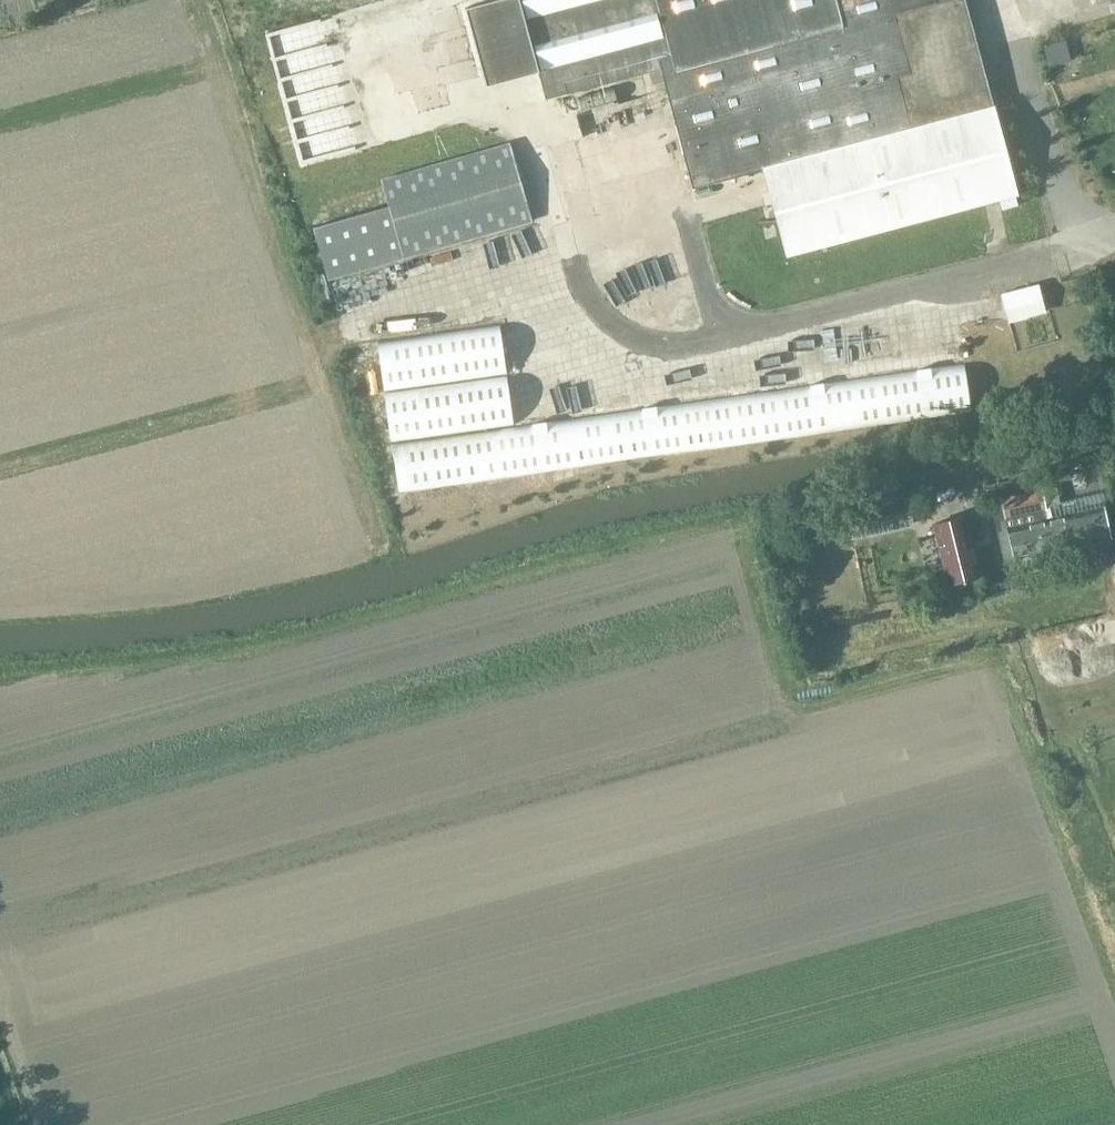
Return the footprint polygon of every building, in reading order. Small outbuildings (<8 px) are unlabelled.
[(466,8),(487,84),(538,71),(519,0),(494,0),(466,8)] [(964,0),(519,0),(538,71),(546,99),(661,68),(692,185),(762,167),(785,255),(1016,194),(964,0)] [(327,280),(532,220),(510,144),(381,181),(389,207),(313,229),(327,280)] [(1037,284),(1000,293),(1006,320),(1044,311),(1037,284)] [(964,364),(514,427),(500,325),(377,342),(398,493),(970,413),(964,364)] [(1007,527),(997,530),(1003,561),(1004,561),(1111,538),(1104,506),(1048,518),(1039,475),(1039,474),(998,483),(1007,527)] [(865,509),(850,512),(855,536),(871,533),(865,509)] [(930,524),(945,584),(978,576),(963,516),(930,524)]
